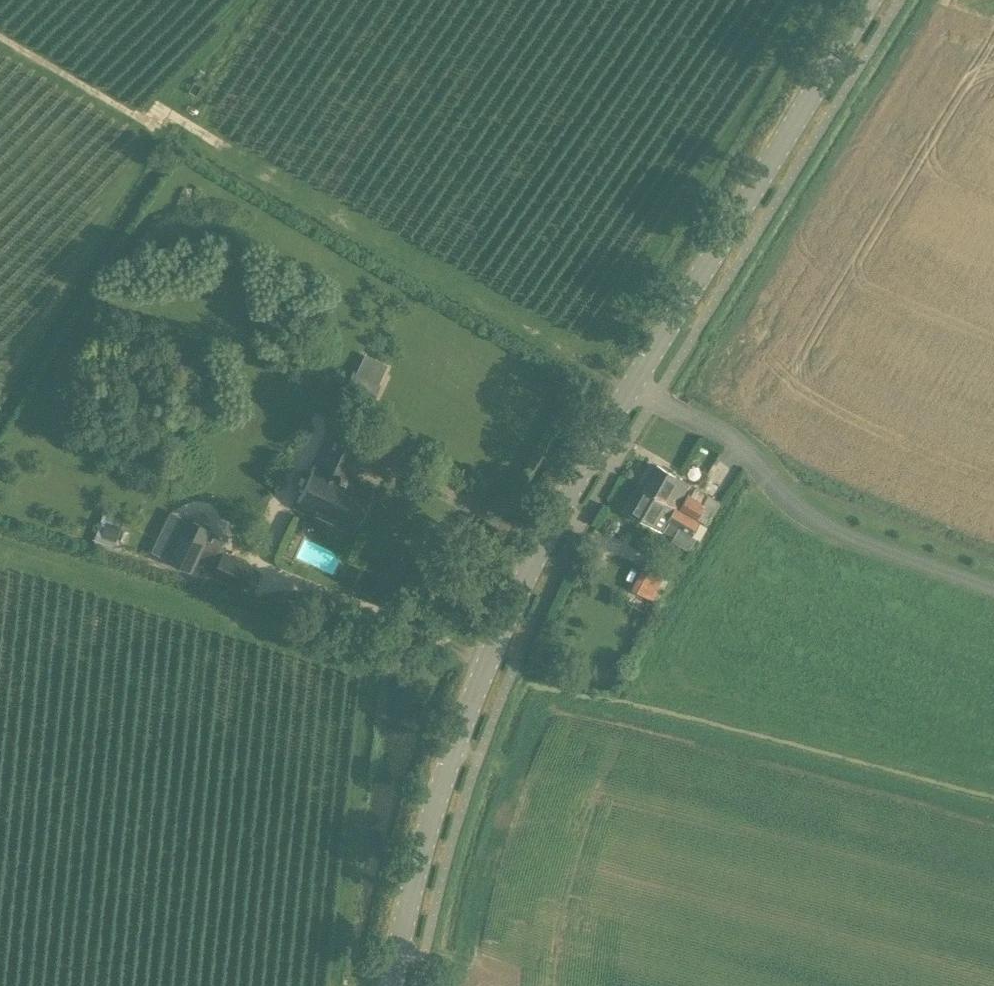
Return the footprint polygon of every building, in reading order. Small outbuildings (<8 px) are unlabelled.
[(354,369),(345,388),(372,401),(381,382),(354,369)] [(342,479),(358,445),(334,434),(319,467),(316,466),(310,478),(305,478),(300,487),(304,491),(298,503),(350,528),(352,525),(358,524),(363,512),(360,507),(368,491),(342,479)] [(655,465),(642,489),(674,508),(688,485),(655,465)] [(699,522),(674,508),(642,489),(629,511),(662,530),(672,536),(671,539),(688,550),(690,546),(696,537),(692,534),(699,522)] [(708,495),(702,504),(687,494),(678,508),(697,519),(705,523),(718,501),(708,495)] [(207,539),(212,528),(186,516),(165,559),(192,571),(195,565),(212,573),(210,577),(250,596),(262,571),(224,553),(226,549),(207,539)] [(643,565),(631,589),(652,599),(659,602),(660,601),(670,579),(651,570),(643,565)] [(547,665),(556,671),(562,659),(553,654),(547,665)]
